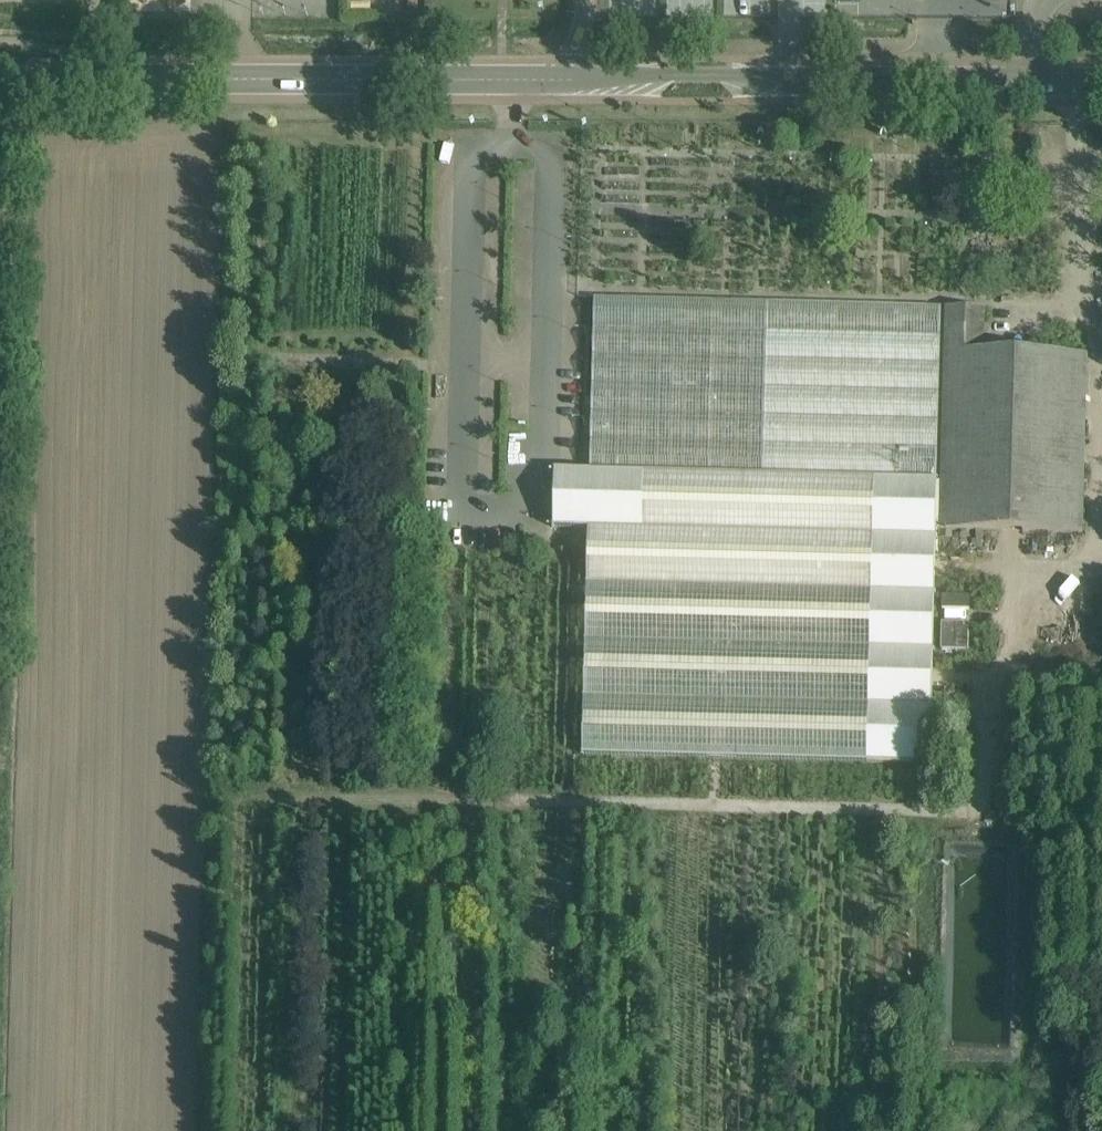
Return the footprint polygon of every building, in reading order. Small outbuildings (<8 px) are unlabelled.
[(583,755),(931,763),(936,528),(941,529),(1082,532),(1088,354),(973,351),(974,308),(595,299),(588,469),(556,468),(554,527),(589,528),(583,755)]
